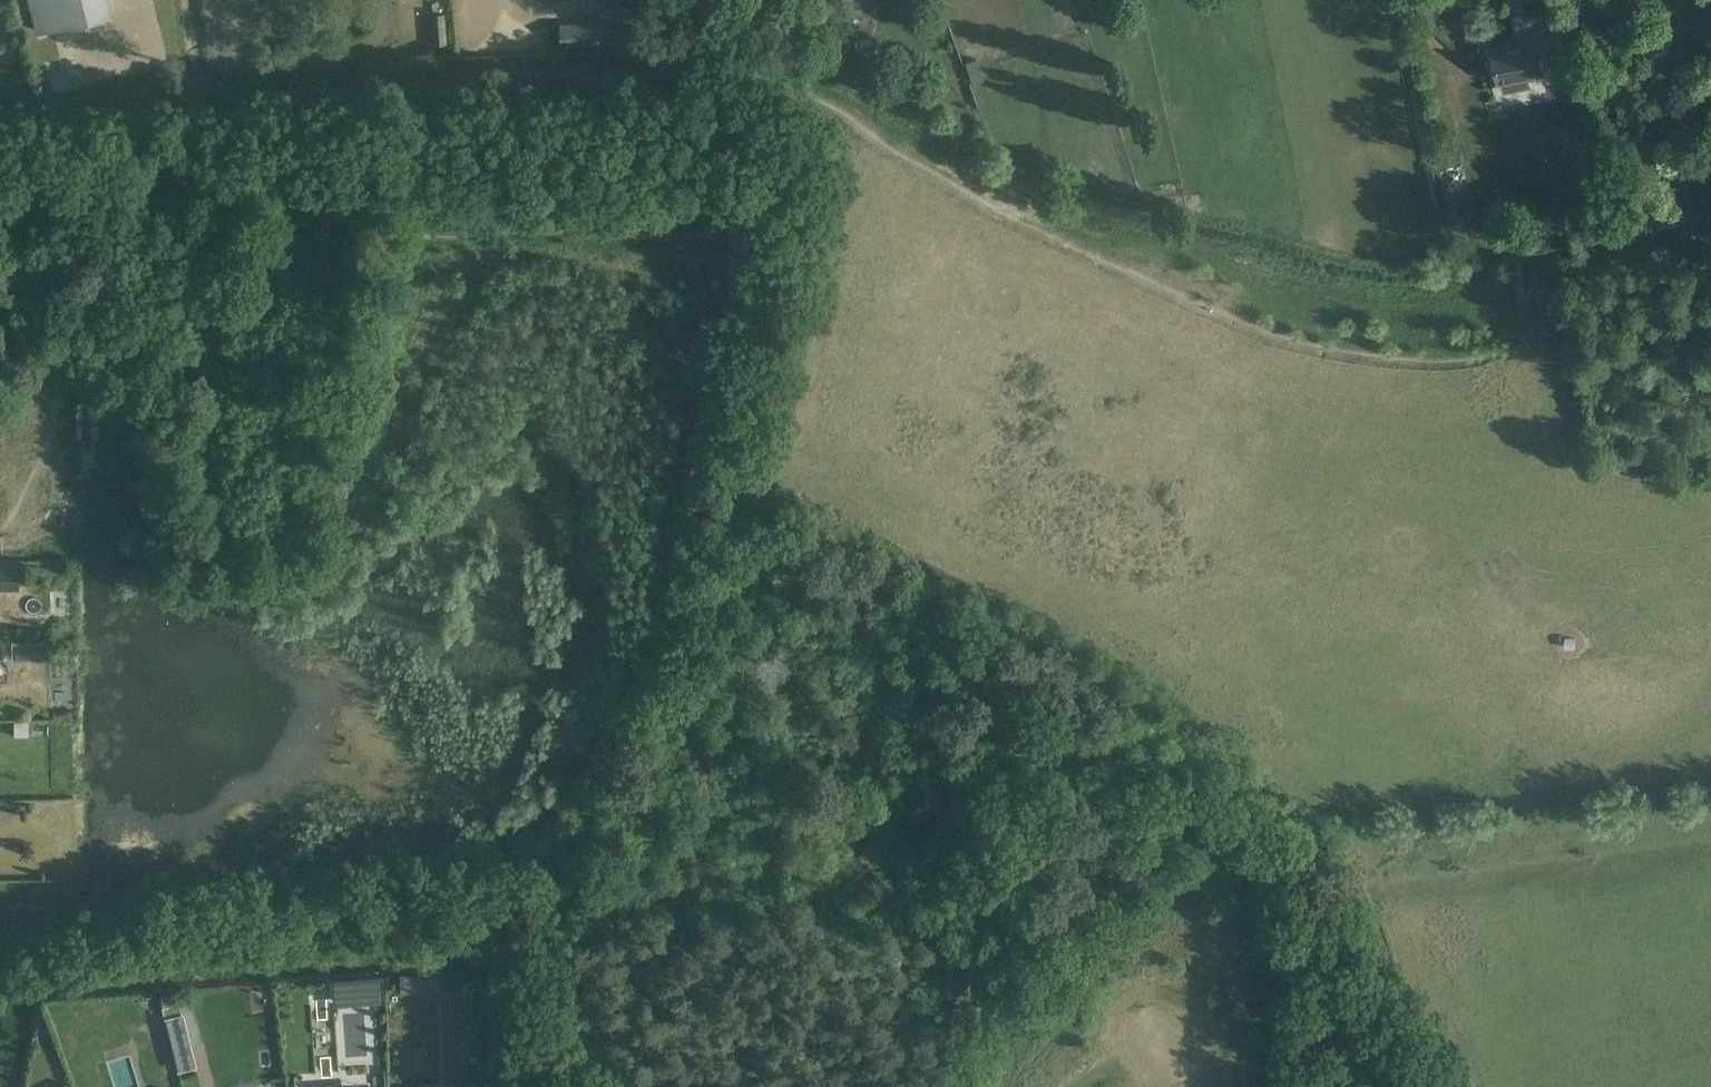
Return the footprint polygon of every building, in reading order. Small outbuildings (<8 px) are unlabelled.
[(38,44),(58,39),(55,29),(110,16),(106,0),(27,0),(38,44)] [(847,19),(864,15),(860,0),(842,0),(847,19)] [(432,14),(433,43),(445,43),(443,13),(432,14)] [(604,44),(603,20),(558,23),(560,47),(604,44)] [(1561,50),(1556,27),(1527,33),(1529,42),(1493,49),(1499,81),(1543,71),(1540,54),(1561,50)] [(854,41),(857,55),(875,51),(872,37),(854,41)] [(1569,138),(1572,147),(1579,150),(1586,147),(1589,139),(1583,132),(1574,132),(1569,138)] [(1443,188),(1447,202),(1456,200),(1453,186),(1443,188)] [(25,643),(12,643),(13,659),(25,659),(25,643)] [(16,735),(29,735),(29,722),(16,722),(16,735)] [(355,976),(333,977),(334,1000),(370,997),(370,1001),(385,1000),(383,974),(355,976)] [(416,975),(403,975),(403,991),(416,991),(416,975)] [(178,1003),(162,1007),(169,1035),(178,1071),(196,1067),(187,1031),(183,1014),(181,1014),(178,1003)]
